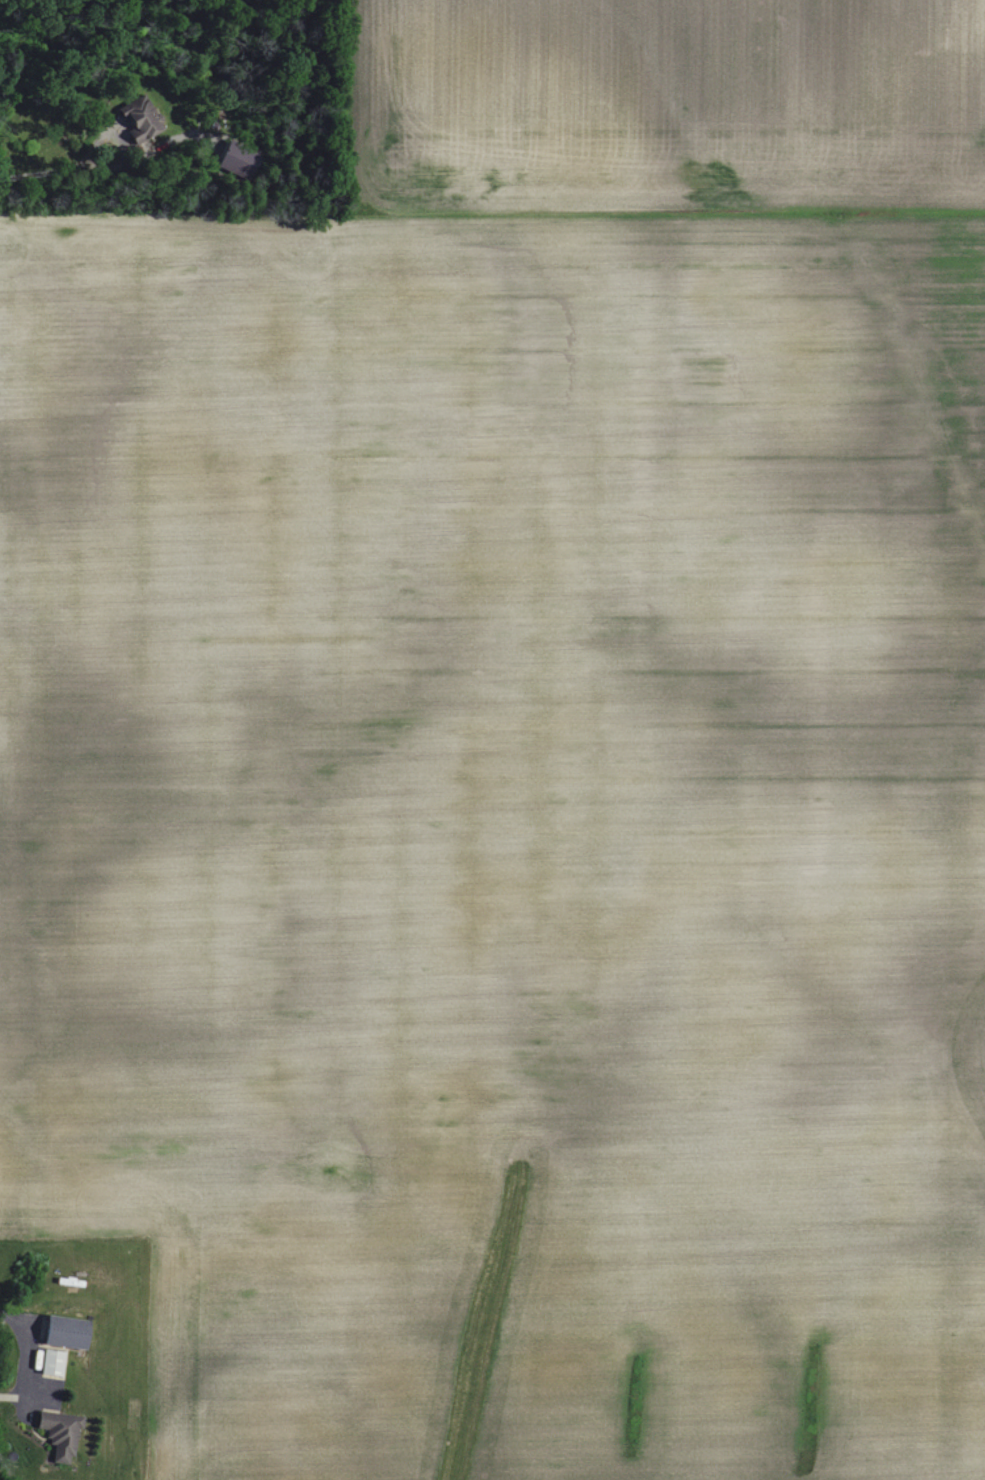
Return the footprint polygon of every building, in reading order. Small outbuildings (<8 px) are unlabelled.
[(164,128),(146,100),(123,115),(136,135),(130,139),(139,153),(149,146),(145,140),(164,128)] [(247,180),(258,152),(228,140),(217,169),(247,180)] [(84,1350),(88,1321),(46,1315),(42,1344),(84,1350)] [(60,1376),(63,1352),(43,1350),(40,1373),(60,1376)] [(80,1417),(41,1410),(38,1427),(49,1429),(46,1443),(55,1444),(52,1462),(72,1465),(80,1417)]
